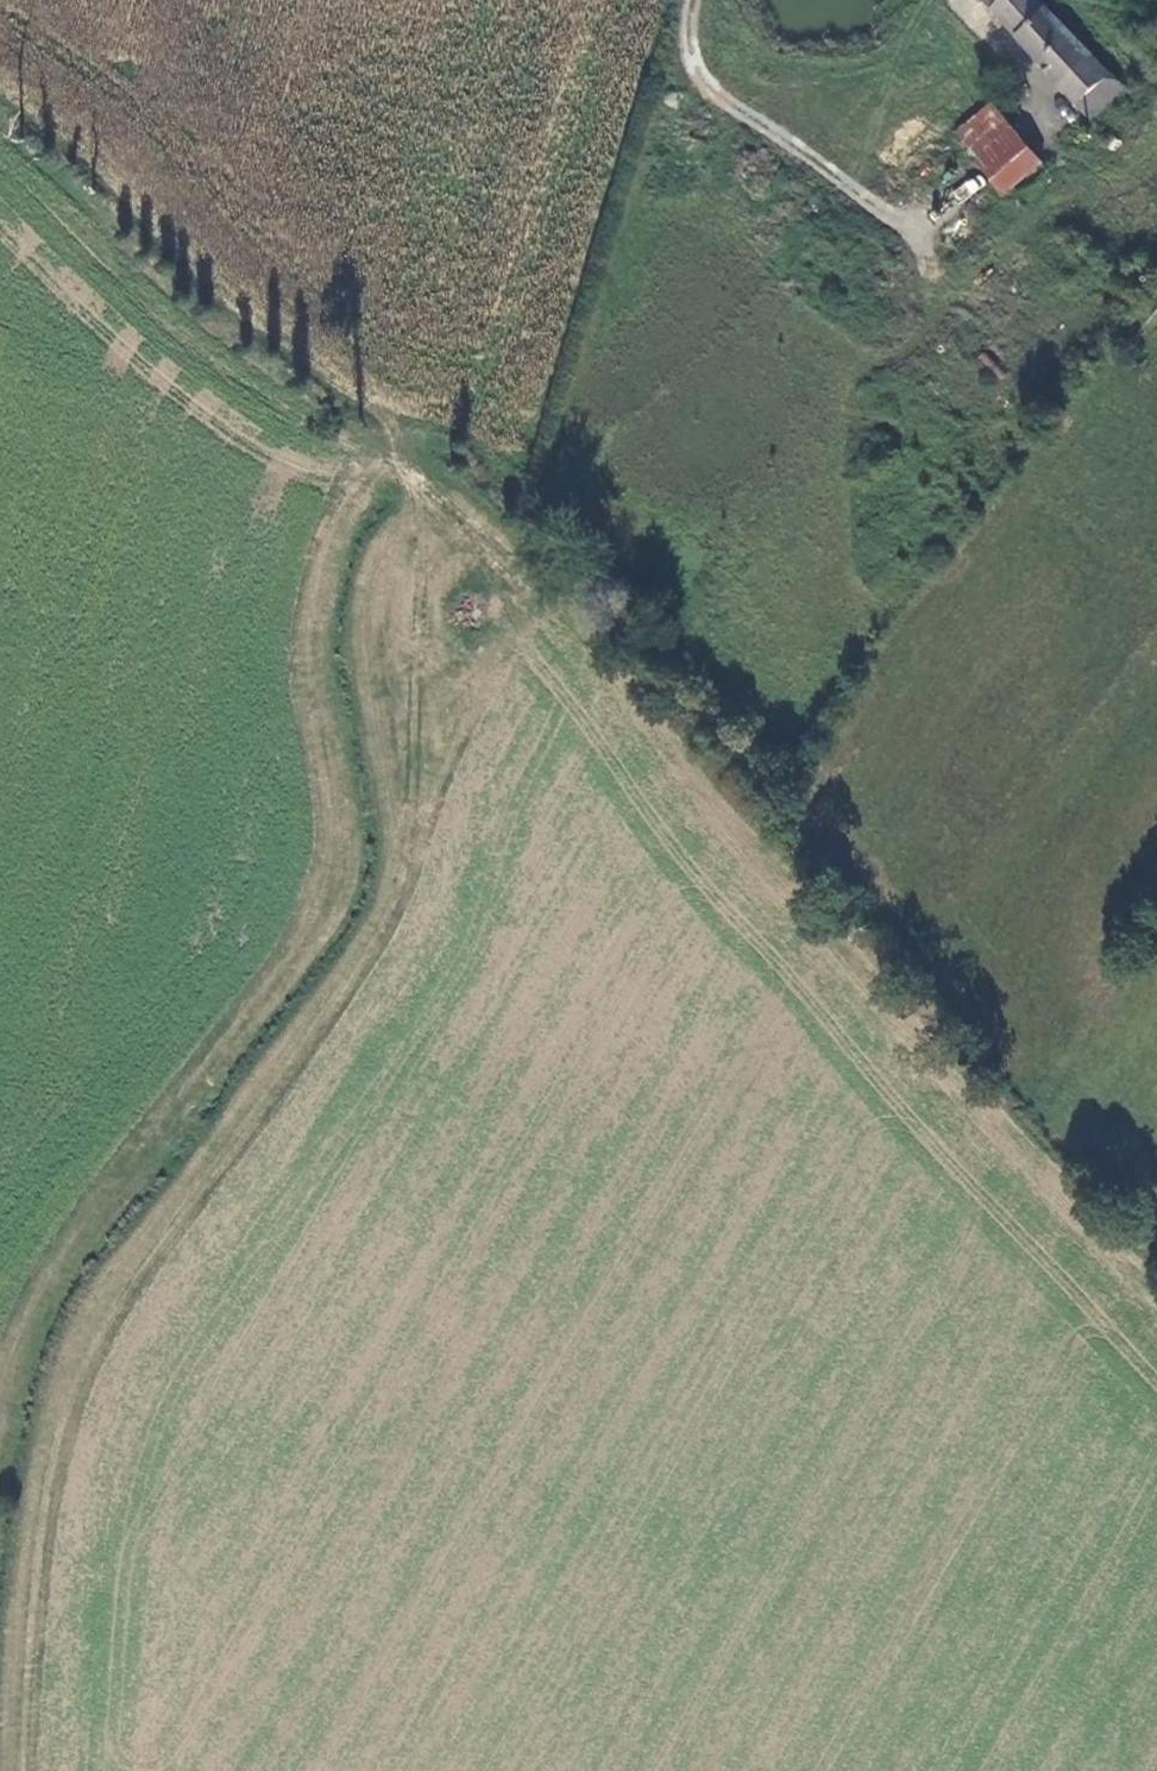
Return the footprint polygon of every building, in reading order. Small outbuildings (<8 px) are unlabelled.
[(1035,0),(984,0),(1078,106),(1106,77),(1035,0)] [(1090,119),(1119,90),(1106,77),(1078,106),(1090,119)] [(1041,156),(990,104),(957,136),(1006,191),(1041,156)] [(1156,257),(1144,272),(1156,283),(1156,257)]
